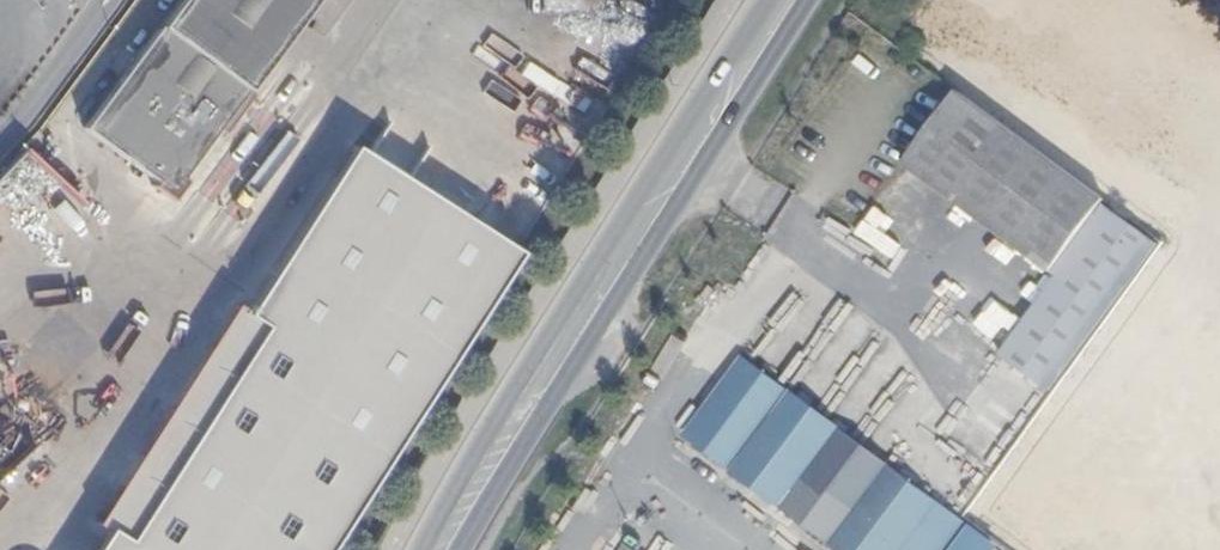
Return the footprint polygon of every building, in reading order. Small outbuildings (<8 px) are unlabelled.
[(87,128),(161,181),(157,185),(175,197),(189,179),(184,176),(219,128),(224,132),(253,92),(248,88),(312,0),(183,0),(92,119),(87,128)] [(1152,46),(1095,128),(1159,173),(1217,90),(1152,46)] [(906,165),(1055,272),(1106,202),(957,95),(906,165)] [(355,144),(94,549),(326,549),(519,249),(355,144)] [(1106,202),(1055,272),(1061,277),(1003,357),(1049,390),(1158,240),(1106,202)] [(736,349),(680,429),(842,549),(962,549),(977,531),(964,520),(821,412),(788,389),(736,349)]
